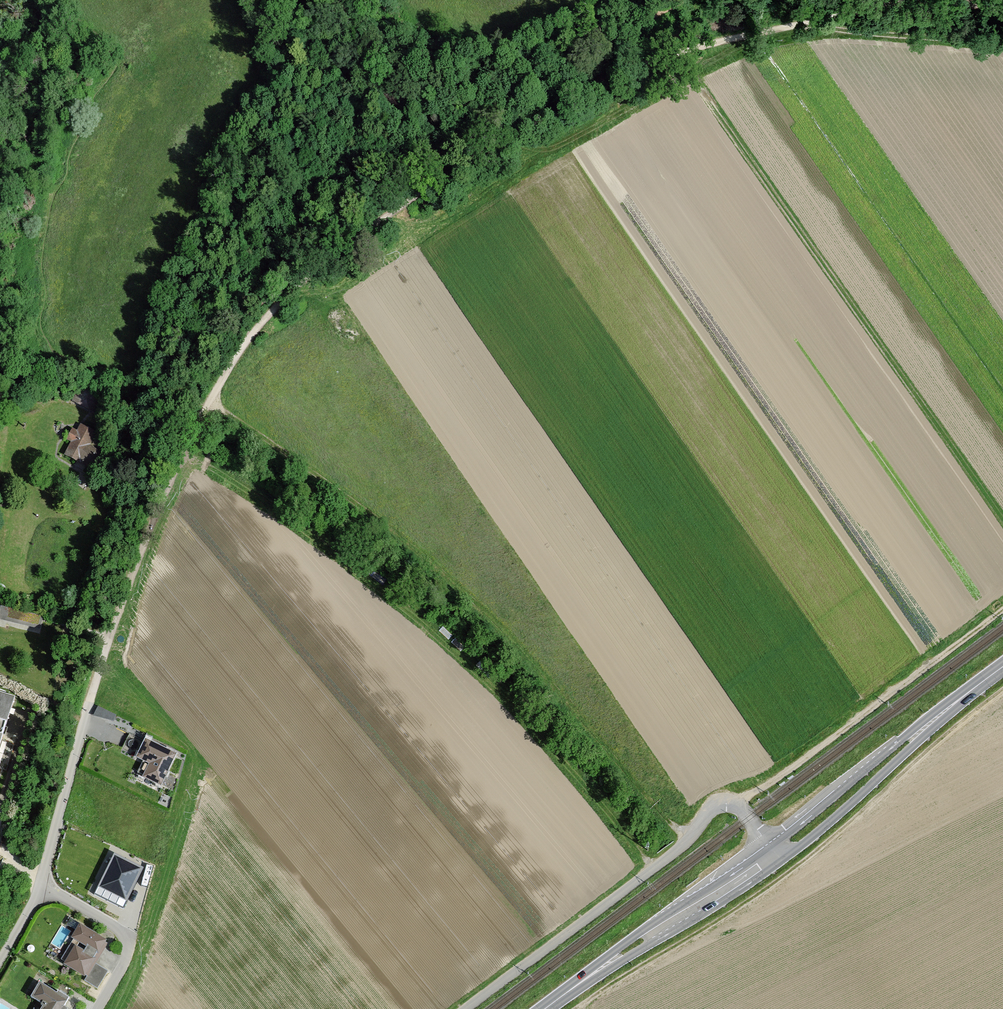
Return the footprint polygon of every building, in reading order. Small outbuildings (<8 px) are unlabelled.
[(95,398),(75,390),(69,404),(88,412),(95,398)] [(96,435),(78,426),(75,432),(70,430),(64,442),(68,444),(62,457),(80,466),(96,435)] [(21,699),(0,693),(0,762),(21,699)] [(114,721),(117,713),(97,706),(94,714),(114,721)] [(139,779),(157,789),(173,757),(143,742),(133,761),(145,767),(139,779)] [(144,867),(114,853),(94,893),(124,908),(144,867)] [(57,964),(82,979),(104,943),(77,926),(68,940),(71,942),(57,964)] [(66,1001),(35,984),(25,1001),(37,1008),(36,1008),(62,1008),(66,1001)]
